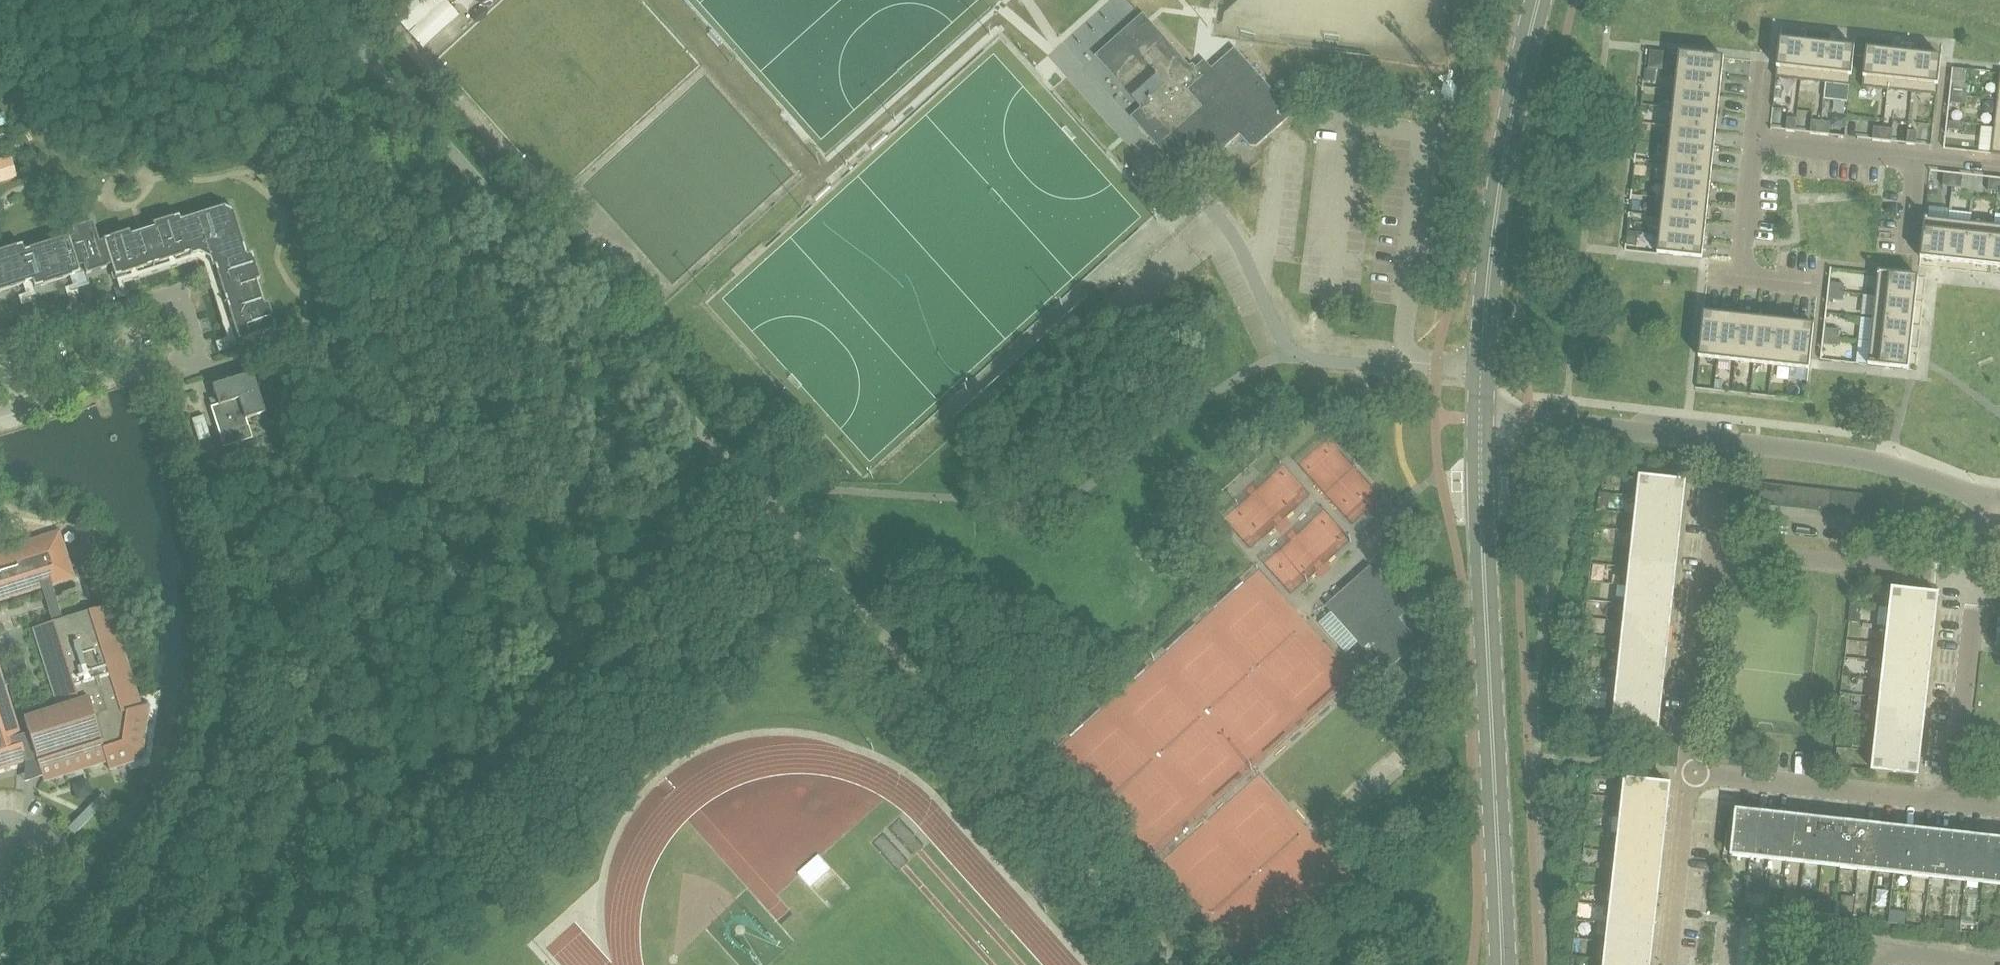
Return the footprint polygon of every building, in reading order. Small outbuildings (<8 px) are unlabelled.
[(445,0),(410,0),(393,15),(422,48),(458,15),(445,0)] [(1193,63),(1190,66),(1151,24),(1114,57),(1113,73),(1152,115),(1144,122),(1144,128),(1158,143),(1163,143),(1166,142),(1196,175),(1241,135),(1251,146),(1252,146),(1257,146),(1258,146),(1295,113),(1236,47),(1204,75),(1193,63)] [(1780,40),(1780,41),(1776,78),(1801,81),(1805,44),(1805,43),(1780,40)] [(1830,45),(1805,43),(1805,44),(1801,81),(1826,83),(1830,46),(1830,45)] [(1851,86),(1855,49),(1855,48),(1830,45),(1830,46),(1826,83),(1851,86)] [(1888,90),(1892,53),(1892,52),(1867,49),(1867,50),(1863,87),(1888,90)] [(1649,69),(1657,70),(1668,71),(1670,53),(1651,51),(1649,69)] [(1916,55),(1892,52),(1892,53),(1888,90),(1912,93),(1916,56),(1916,55)] [(1677,72),(1678,72),(1722,77),(1724,58),(1681,53),(1679,53),(1677,72)] [(1942,57),(1916,55),(1916,56),(1912,93),(1937,95),(1941,58),(1942,57)] [(1657,70),(1649,69),(1646,68),(1645,81),(1656,82),(1657,70)] [(1965,80),(1967,69),(1953,68),(1952,78),(1965,80)] [(1678,72),(1677,72),(1675,90),(1676,91),(1720,95),(1722,77),(1678,72)] [(1953,87),(1952,95),(1967,97),(1967,89),(1953,87)] [(1675,109),(1718,113),(1720,95),(1676,91),(1675,90),(1673,109),(1675,109)] [(1966,105),(1967,97),(1952,95),(1951,103),(1966,105)] [(1675,109),(1673,109),(1671,127),(1673,127),(1716,131),(1718,113),(1675,109)] [(5,110),(0,111),(0,125),(8,123),(5,110)] [(1786,130),(1796,131),(1797,119),(1788,118),(1786,130)] [(1820,134),(1821,122),(1812,121),(1811,133),(1820,134)] [(1821,122),(1820,134),(1830,135),(1831,123),(1821,122)] [(1964,123),(1949,122),(1949,129),(1963,131),(1964,123)] [(1994,126),(1991,154),(1999,155),(1999,127),(1994,126)] [(1671,145),(1714,150),(1716,131),(1673,127),(1671,127),(1669,145),(1671,145)] [(1882,140),(1884,128),(1874,127),(1873,139),(1882,140)] [(1893,130),(1884,128),(1882,140),(1892,141),(1893,130)] [(1908,131),(1907,143),(1916,144),(1917,132),(1908,131)] [(1668,163),(1669,163),(1713,168),(1714,150),(1671,145),(1669,145),(1668,163)] [(12,156),(0,159),(0,179),(17,175),(12,156)] [(1669,163),(1668,163),(1666,181),(1667,181),(1711,186),(1713,168),(1669,163)] [(1943,186),(1952,187),(1954,175),(1944,174),(1943,186)] [(1954,175),(1952,187),(1962,188),(1963,176),(1954,175)] [(1988,191),(1998,192),(1999,180),(1989,179),(1988,191)] [(1665,199),(1709,204),(1711,186),(1667,181),(1666,181),(1664,199),(1665,199)] [(1665,199),(1664,199),(1662,217),(1663,217),(1707,222),(1709,204),(1665,199)] [(69,236),(24,250),(22,244),(0,251),(0,292),(32,281),(34,288),(70,276),(69,275),(79,271),(78,267),(83,266),(86,274),(107,268),(106,267),(111,265),(115,277),(189,253),(191,260),(199,257),(205,260),(208,268),(214,266),(238,341),(276,329),(267,303),(260,279),(252,253),(247,255),(231,204),(180,220),(179,215),(153,223),(157,235),(133,243),(129,231),(103,239),(103,241),(99,242),(92,222),(72,229),(74,236),(69,237),(69,236)] [(1707,222),(1663,217),(1662,217),(1660,235),(1661,235),(1705,240),(1707,222)] [(1944,260),(1949,221),(1925,218),(1921,257),(1920,259),(1944,261),(1944,260)] [(1971,224),(1949,221),(1944,260),(1944,261),(1967,264),(1967,263),(1971,224)] [(1990,266),(1990,265),(1994,226),(1971,224),(1967,263),(1967,264),(1990,266)] [(1994,226),(1990,265),(1990,266),(1999,267),(1999,227),(1994,226)] [(1638,231),(1627,230),(1626,243),(1637,244),(1638,231)] [(1661,235),(1660,235),(1658,254),(1659,254),(1703,259),(1705,240),(1661,235)] [(1919,277),(1917,277),(1878,273),(1876,296),(1915,301),(1916,301),(1919,277)] [(1830,291),(1844,293),(1845,285),(1831,283),(1830,291)] [(1843,301),(1844,293),(1830,291),(1829,299),(1843,301)] [(1916,301),(1915,301),(1876,296),(1873,319),(1912,323),(1914,323),(1916,301)] [(1699,358),(1718,360),(1718,359),(1723,315),(1704,313),(1699,357),(1699,358)] [(1718,359),(1718,360),(1736,362),(1736,361),(1741,317),(1723,315),(1718,359)] [(1736,362),(1754,364),(1754,363),(1759,319),(1741,317),(1736,361),(1736,362)] [(1759,319),(1754,363),(1754,364),(1772,366),(1772,365),(1777,321),(1759,319)] [(1871,342),(1910,346),(1911,346),(1914,323),(1912,323),(1873,319),(1871,342)] [(1795,323),(1777,321),(1772,365),(1772,366),(1790,368),(1791,367),(1795,323)] [(1814,325),(1795,323),(1791,367),(1790,368),(1810,370),(1810,369),(1814,325)] [(1826,329),(1825,337),(1839,338),(1840,330),(1826,329)] [(1839,338),(1825,337),(1824,345),(1838,346),(1839,338)] [(1909,370),(1911,346),(1910,346),(1871,342),(1868,365),(1907,370),(1909,370)] [(261,414),(248,374),(208,386),(215,405),(207,408),(216,436),(245,427),(242,420),(261,414)] [(205,417),(194,420),(200,441),(211,438),(205,417)] [(203,451),(202,451),(206,463),(218,459),(227,456),(224,445),(211,438),(200,441),(203,451)] [(1644,477),(1641,498),(1681,502),(1683,482),(1644,477)] [(1754,503),(1764,504),(1766,482),(1756,481),(1754,503)] [(1777,484),(1766,482),(1764,504),(1775,505),(1777,484)] [(1775,505),(1786,506),(1788,485),(1777,484),(1775,505)] [(1799,486),(1788,485),(1786,506),(1797,507),(1799,486)] [(1797,507),(1808,509),(1810,487),(1799,486),(1797,507)] [(1821,488),(1810,487),(1808,509),(1819,510),(1821,488)] [(1819,510),(1830,511),(1832,490),(1821,488),(1819,510)] [(1838,490),(1832,490),(1830,511),(1841,512),(1843,491),(1838,490)] [(1852,513),(1854,492),(1843,491),(1841,512),(1852,513)] [(1863,493),(1854,492),(1852,513),(1861,514),(1863,493)] [(1861,514),(1872,516),(1874,494),(1863,493),(1861,514)] [(1639,516),(1679,520),(1681,502),(1641,498),(1639,516)] [(1639,516),(1638,533),(1677,538),(1679,520),(1639,516)] [(41,586),(51,583),(72,576),(58,532),(0,551),(0,599),(41,586)] [(1636,551),(1675,556),(1677,538),(1638,533),(1636,551)] [(1636,551),(1634,569),(1673,574),(1675,556),(1636,551)] [(1365,635),(1393,666),(1421,641),(1400,618),(1410,609),(1371,567),(1357,579),(1362,585),(1350,591),(1345,599),(1341,608),(1343,618),(1349,627),(1357,633),(1365,635)] [(1672,591),(1673,574),(1634,569),(1632,587),(1672,591)] [(107,595),(102,578),(85,583),(90,601),(107,595)] [(1632,587),(1630,605),(1670,609),(1672,591),(1632,587)] [(1936,593),(1896,589),(1893,607),(1934,612),(1936,593)] [(26,760),(29,770),(39,767),(42,776),(44,781),(106,761),(109,769),(141,758),(149,703),(140,706),(134,708),(131,700),(138,698),(108,604),(62,618),(53,621),(33,627),(59,707),(24,718),(28,732),(25,733),(19,735),(0,675),(0,768),(26,760)] [(1630,605),(1628,623),(1668,627),(1670,609),(1630,605)] [(1932,630),(1934,612),(1893,607),(1891,625),(1932,630)] [(1666,645),(1668,627),(1628,623),(1626,641),(1666,645)] [(1930,648),(1932,630),(1891,625),(1889,643),(1930,648)] [(1626,641),(1624,659),(1664,663),(1666,645),(1626,641)] [(1889,643),(1887,661),(1927,666),(1930,648),(1889,643)] [(1624,659),(1622,677),(1662,681),(1664,663),(1624,659)] [(1925,684),(1927,666),(1887,661),(1885,679),(1925,684)] [(1660,699),(1662,681),(1622,677),(1620,695),(1660,699)] [(1923,702),(1925,684),(1885,679),(1883,697),(1923,702)] [(1578,689),(1576,707),(1586,708),(1588,690),(1578,689)] [(1009,696),(997,695),(995,714),(1007,715),(1009,696)] [(1620,695),(1618,712),(1658,717),(1660,699),(1620,695)] [(1881,716),(1921,720),(1923,702),(1883,697),(1881,716)] [(1656,734),(1658,717),(1618,712),(1616,730),(1656,734)] [(1919,738),(1921,720),(1881,716),(1879,734),(1919,738)] [(1917,756),(1919,738),(1879,734),(1877,752),(1917,756)] [(1875,770),(1915,774),(1917,756),(1877,752),(1875,770)] [(93,794),(88,778),(73,782),(75,789),(78,799),(93,794)] [(1626,798),(1666,803),(1668,784),(1628,779),(1626,798)] [(1626,798),(1624,816),(1664,821),(1666,803),(1626,798)] [(1737,812),(1732,853),(1750,855),(1755,814),(1737,812)] [(1773,816),(1755,814),(1750,855),(1768,857),(1773,816)] [(1622,834),(1662,839),(1664,821),(1624,816),(1622,834)] [(1786,859),(1791,818),(1773,816),(1768,857),(1786,859)] [(1809,820),(1791,818),(1786,859),(1804,860),(1809,820)] [(1827,822),(1809,820),(1804,860),(1822,862),(1827,822)] [(1827,822),(1822,862),(1840,864),(1845,824),(1827,822)] [(1863,826),(1845,824),(1840,864),(1858,866),(1863,826)] [(1881,828),(1863,826),(1858,866),(1876,868),(1881,828)] [(1899,830),(1881,828),(1876,868),(1894,870),(1899,830)] [(1894,870),(1912,872),(1917,832),(1899,830),(1894,870)] [(1935,834),(1917,832),(1912,872),(1930,874),(1935,834)] [(1622,834),(1620,852),(1660,856),(1662,839),(1622,834)] [(1953,836),(1935,834),(1930,874),(1949,876),(1953,836)] [(1953,836),(1949,876),(1967,878),(1971,838),(1953,836)] [(1989,840),(1971,838),(1967,878),(1985,880),(1989,840)] [(1989,840),(1985,880),(1999,882),(1999,841),(1989,840)] [(1620,852),(1618,870),(1658,874),(1660,856),(1620,852)] [(1656,892),(1658,874),(1618,870),(1616,888),(1656,892)] [(1616,888),(1614,906),(1654,910),(1656,892),(1616,888)] [(1842,896),(1840,912),(1840,914),(1853,916),(1855,897),(1842,896)] [(1819,897),(1817,911),(1831,913),(1832,899),(1819,897)] [(1652,928),(1654,910),(1614,906),(1612,924),(1652,928)] [(1890,911),(1889,923),(1906,925),(1907,913),(1890,911)] [(1961,921),(1959,931),(1977,933),(1979,922),(1961,920),(1961,921)] [(1612,924),(1610,942),(1650,946),(1652,928),(1612,924)] [(1610,942),(1608,960),(1648,964),(1650,946),(1610,942)]
